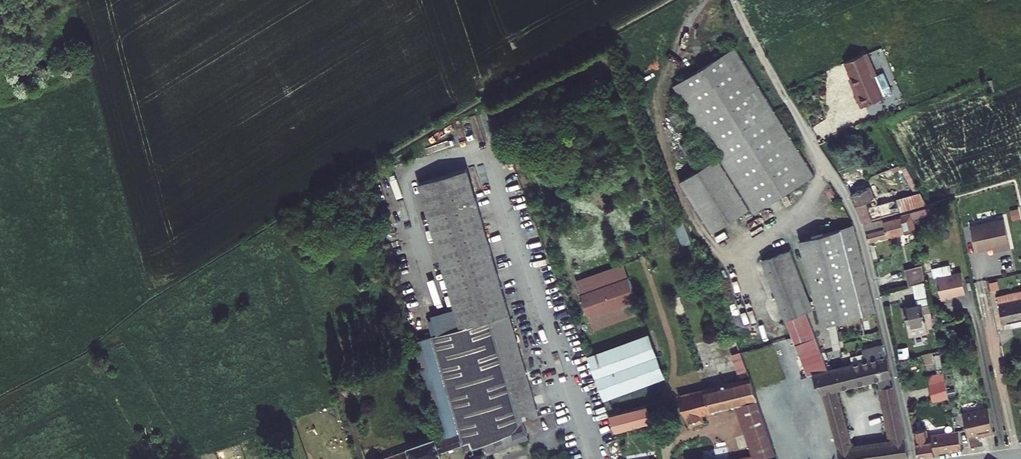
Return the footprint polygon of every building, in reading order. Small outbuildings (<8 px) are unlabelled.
[(814,179),(735,51),(675,89),(719,160),(681,184),(713,235),(751,212),(754,216),(814,179)] [(860,54),(839,65),(852,95),(851,96),(857,109),(878,99),(869,78),(871,77),(860,54)] [(688,141),(680,144),(690,164),(698,160),(688,141)] [(867,190),(849,198),(863,221),(925,203),(903,164),(889,170),(891,175),(901,171),(915,193),(876,206),(867,190)] [(405,441),(406,445),(367,457),(367,458),(407,458),(415,456),(416,458),(448,449),(447,445),(474,436),(479,455),(469,458),(486,458),(484,452),(521,438),(516,423),(537,418),(465,169),(416,184),(457,330),(408,344),(435,431),(405,441)] [(904,213),(861,225),(865,242),(900,234),(900,232),(908,229),(904,213)] [(998,219),(964,226),(969,252),(993,247),(994,250),(1004,248),(998,219)] [(673,223),(679,246),(690,244),(684,220),(673,223)] [(820,327),(871,315),(851,234),(848,230),(798,244),(820,327)] [(810,315),(787,254),(757,266),(781,326),(785,325),(806,317),(810,315)] [(942,263),(925,267),(927,276),(930,275),(935,299),(946,297),(946,294),(959,291),(955,270),(945,272),(942,263)] [(916,264),(900,268),(904,286),(919,283),(916,264)] [(591,331),(638,314),(620,265),(573,283),(591,331)] [(991,297),(997,325),(1020,319),(1020,291),(991,297)] [(913,304),(897,307),(904,339),(922,335),(921,331),(929,329),(922,294),(912,296),(913,304)] [(806,317),(785,325),(808,381),(812,381),(837,458),(853,458),(837,396),(831,374),(828,374),(812,333),(806,317)] [(662,379),(645,335),(584,357),(601,402),(662,379)] [(732,354),(736,374),(745,372),(741,353),(732,354)] [(883,364),(880,354),(867,356),(864,358),(861,362),(861,368),(883,364)] [(883,364),(831,374),(837,396),(873,389),(887,445),(850,450),(853,458),(906,458),(883,364)] [(746,380),(675,396),(686,429),(702,423),(699,415),(734,406),(752,458),(773,458),(746,380)] [(939,381),(923,384),(927,403),(943,400),(939,381)] [(650,423),(645,407),(606,416),(612,432),(650,423)] [(982,408),(956,413),(962,436),(977,433),(977,435),(988,433),(982,408)] [(923,430),(913,432),(918,458),(936,455),(936,454),(962,450),(958,433),(928,437),(926,425),(922,426),(923,430)] [(605,444),(612,458),(623,454),(616,438),(605,444)]
